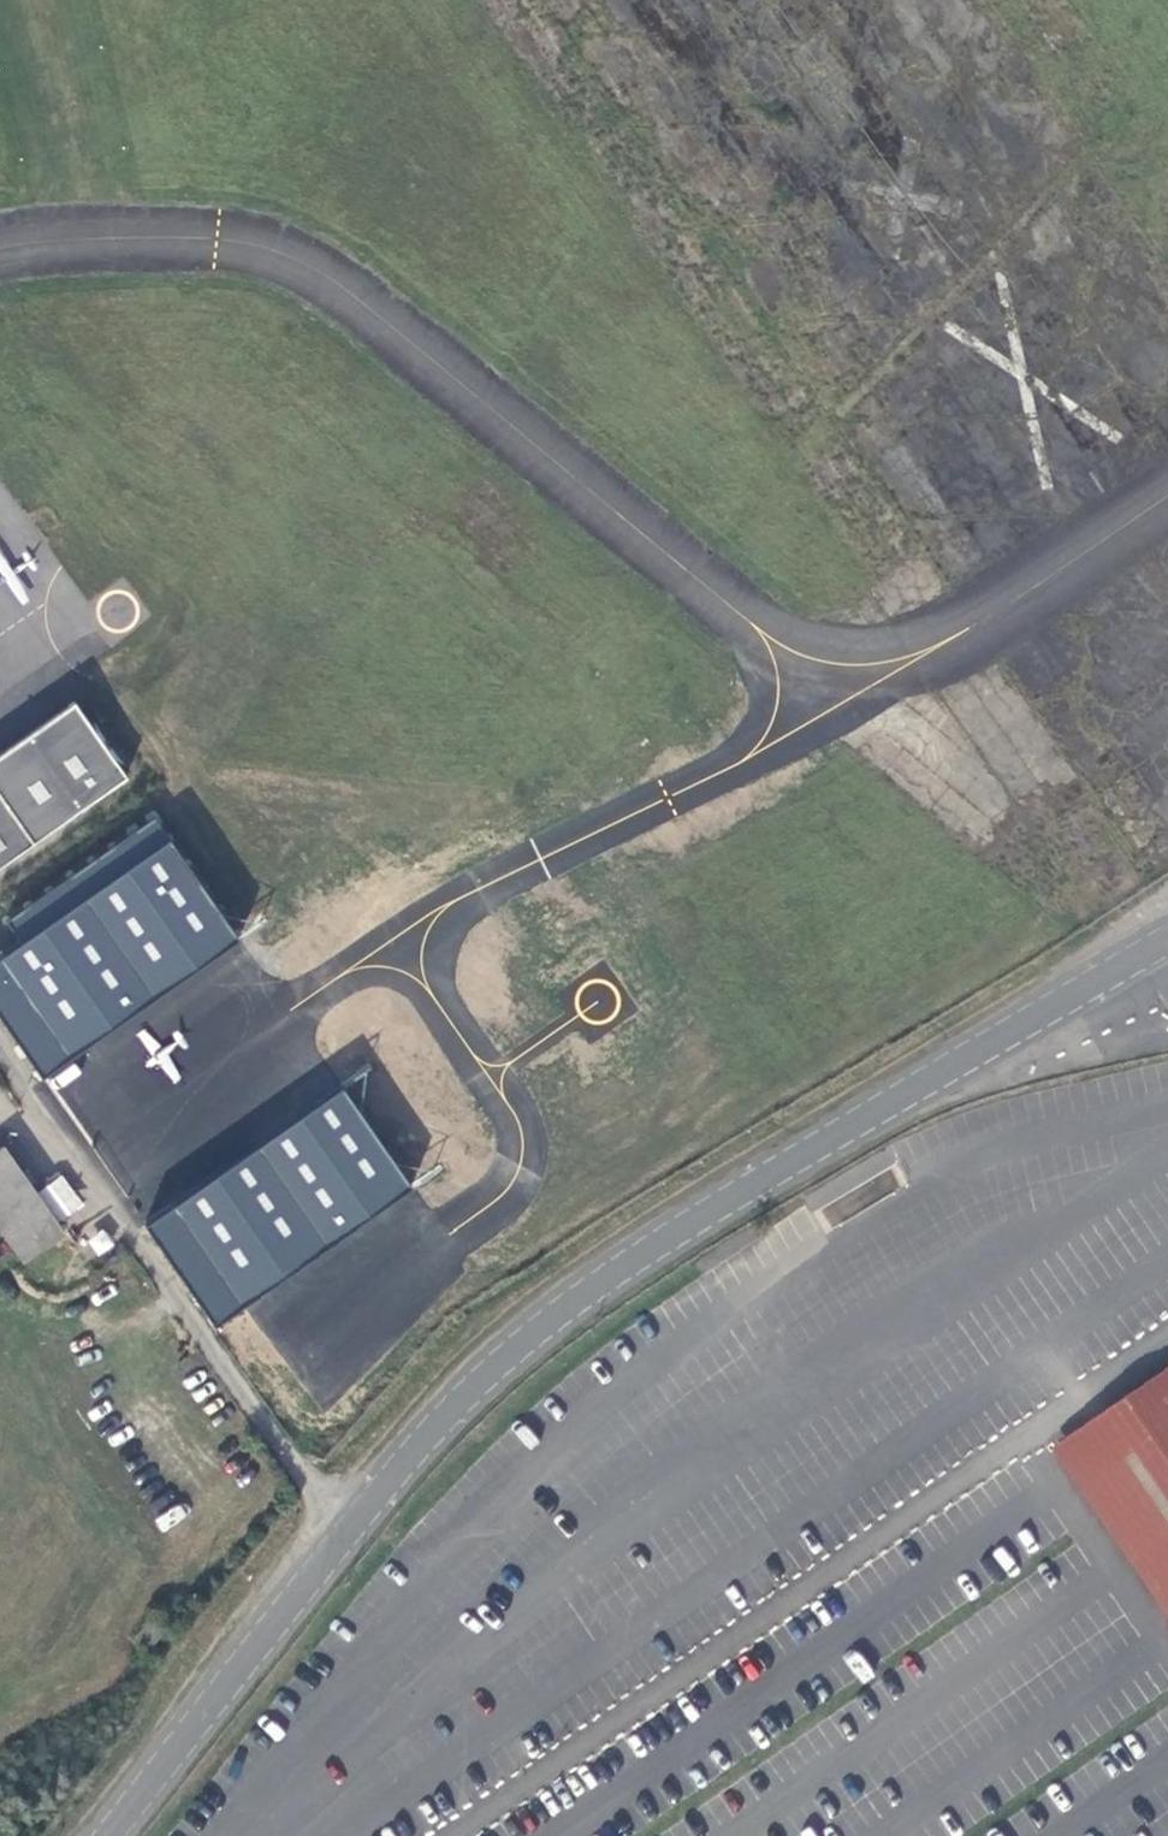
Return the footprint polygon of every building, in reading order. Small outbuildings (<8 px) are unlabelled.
[(129,778),(79,704),(0,757),(0,866),(129,778)] [(0,960),(0,1010),(44,1081),(237,941),(154,823),(4,925),(22,947),(0,960)] [(343,1090),(146,1229),(215,1326),(244,1306),(412,1189),(343,1090)] [(28,1259),(64,1235),(4,1149),(0,1151),(0,1218),(28,1259)] [(1167,1614),(1167,1368),(1052,1447),(1167,1614)]
